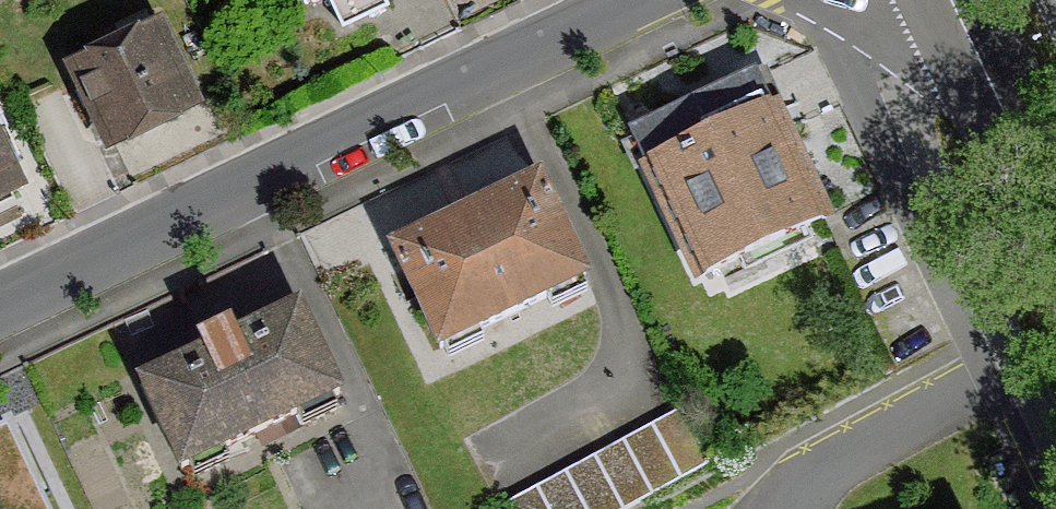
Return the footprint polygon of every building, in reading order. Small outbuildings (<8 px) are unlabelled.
[(342,24),(388,2),(387,0),(330,0),(342,24)] [(160,10),(63,56),(106,147),(203,101),(160,10)] [(753,78),(632,134),(700,281),(821,225),(753,78)] [(24,183),(0,131),(0,194),(24,183)] [(542,178),(390,248),(437,350),(589,280),(542,178)] [(200,351),(136,381),(179,471),(339,395),(296,305),(232,336),(228,327),(196,342),(200,351)] [(508,501),(513,508),(624,508),(707,465),(677,410),(508,501)] [(12,432),(9,425),(0,429),(0,508),(49,508),(12,432)]
